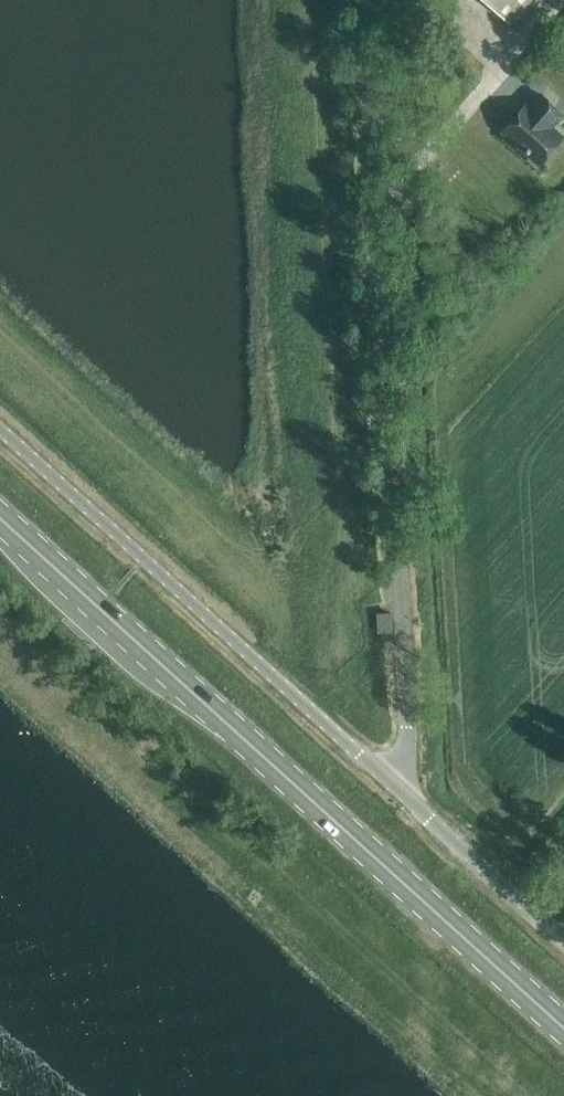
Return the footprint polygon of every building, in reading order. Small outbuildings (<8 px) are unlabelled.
[(510,23),(530,0),(484,0),(510,23)] [(503,131),(539,163),(563,136),(551,126),(563,113),(541,93),(530,107),(526,104),(503,131)] [(378,611),(379,629),(393,628),(391,610),(378,611)]
